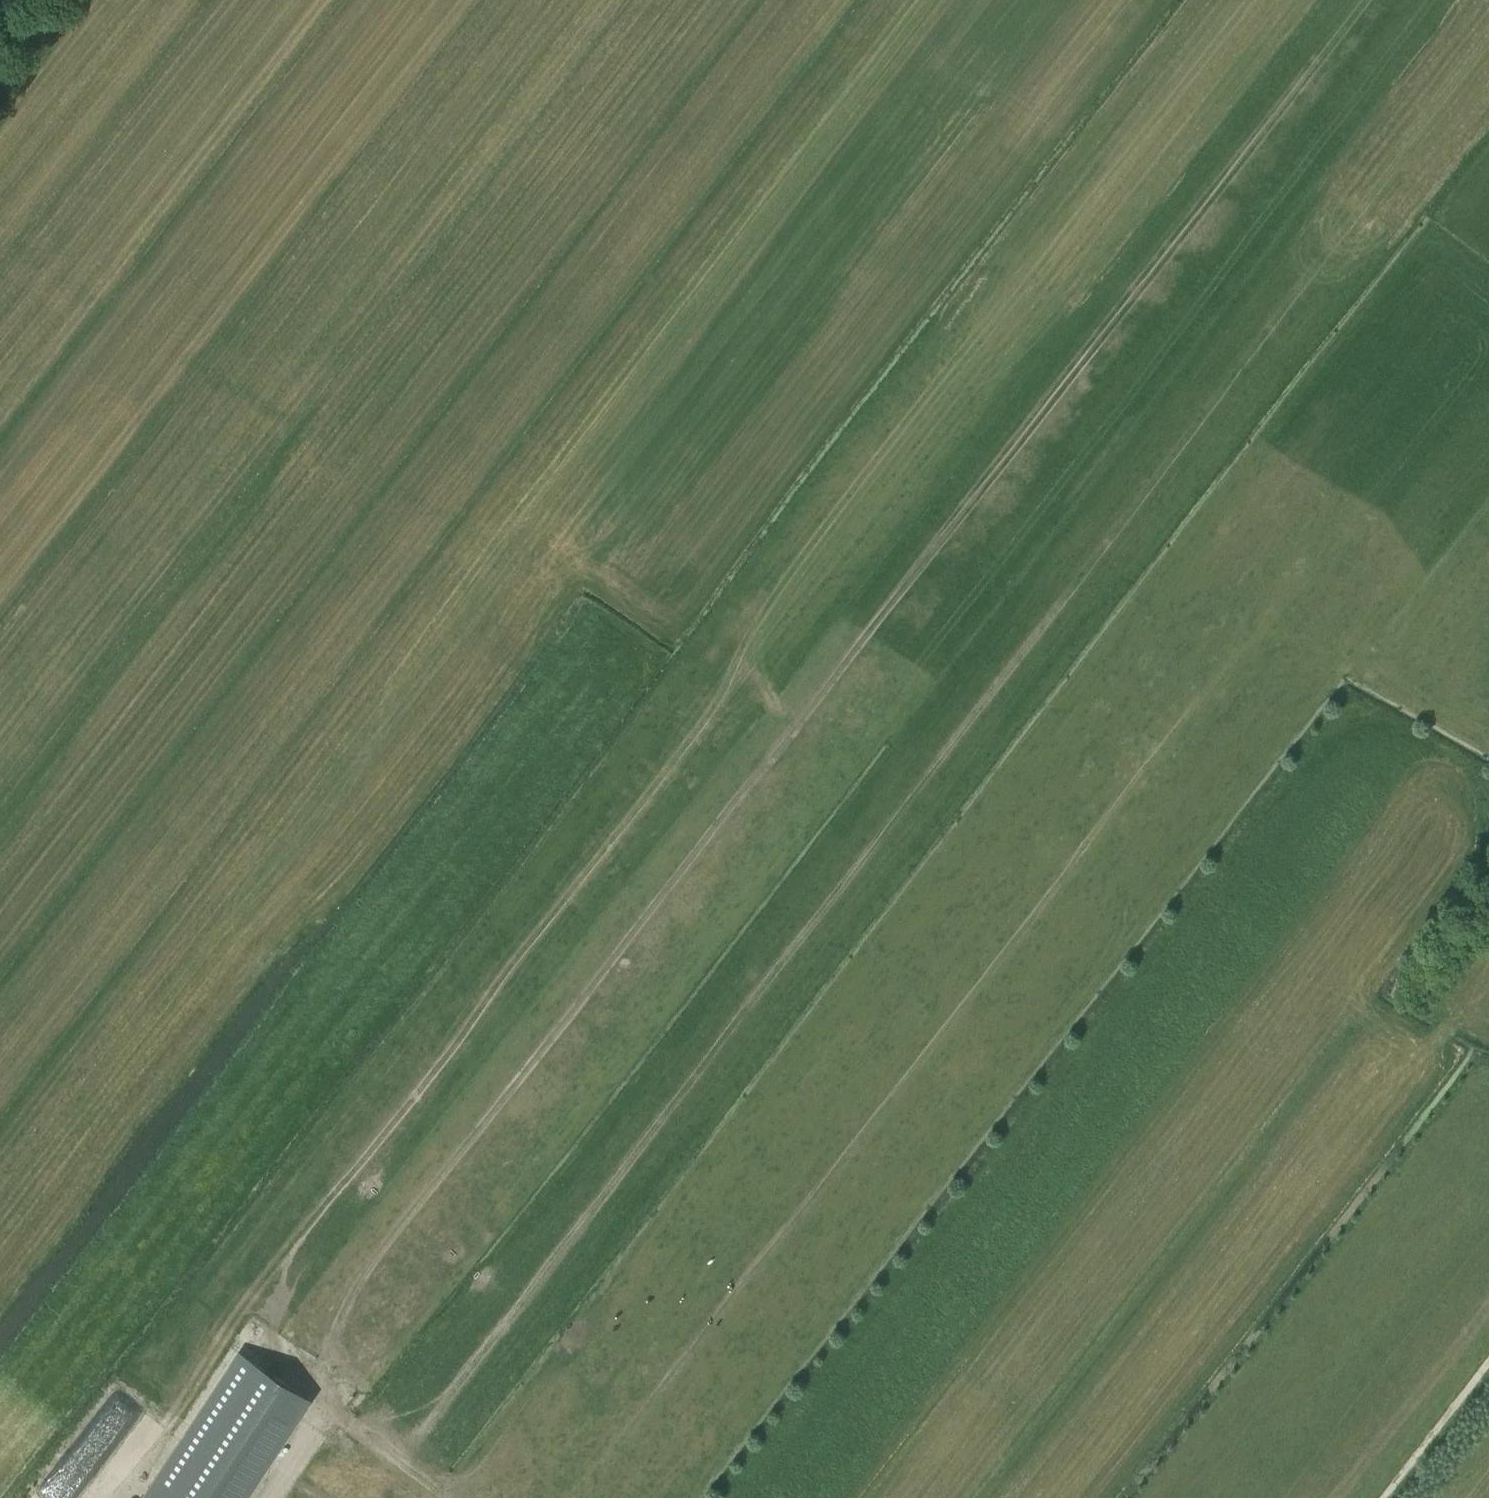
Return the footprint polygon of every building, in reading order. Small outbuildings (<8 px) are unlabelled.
[(145,1497),(243,1497),(309,1398),(241,1353),(145,1497)] [(119,1397),(111,1408),(113,1410),(105,1420),(120,1432),(137,1411),(119,1397)]
